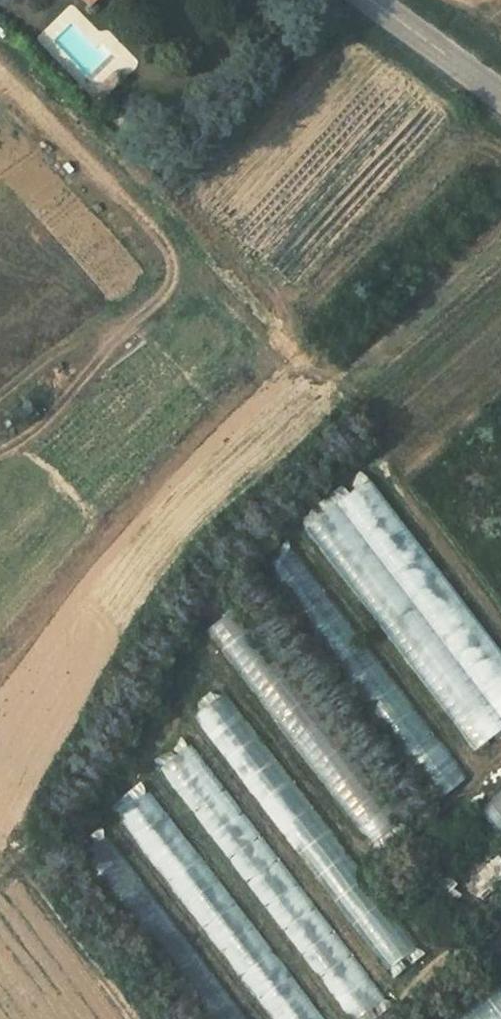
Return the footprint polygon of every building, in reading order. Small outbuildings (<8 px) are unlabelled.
[(470,761),(500,740),(500,662),(370,469),(303,514),(470,761)] [(438,796),(458,782),(294,545),(273,559),(438,796)] [(209,625),(365,848),(389,832),(233,608),(209,625)] [(196,709),(384,979),(417,957),(228,686),(196,709)] [(375,1004),(188,732),(157,753),(340,1018),(352,1018),(375,1004)] [(266,1018),(314,1018),(147,781),(115,803),(266,1018)] [(500,838),(500,787),(476,809),(500,838)] [(86,862),(172,960),(191,944),(105,846),(86,862)] [(467,867),(483,886),(500,872),(500,862),(490,848),(467,867)]
